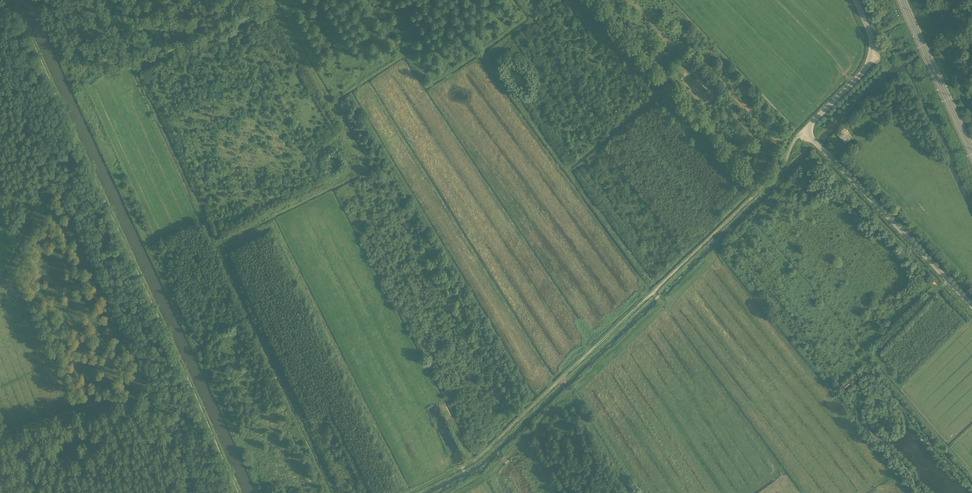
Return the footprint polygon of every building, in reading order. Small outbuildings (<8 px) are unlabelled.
[(69,54),(74,67),(79,65),(71,44),(66,46),(68,51),(66,52),(67,55),(69,54)] [(98,64),(78,72),(81,78),(85,76),(86,79),(91,77),(90,74),(94,72),(95,75),(99,74),(97,71),(100,70),(98,64)] [(842,130),(838,134),(846,143),(850,140),(842,130)]
